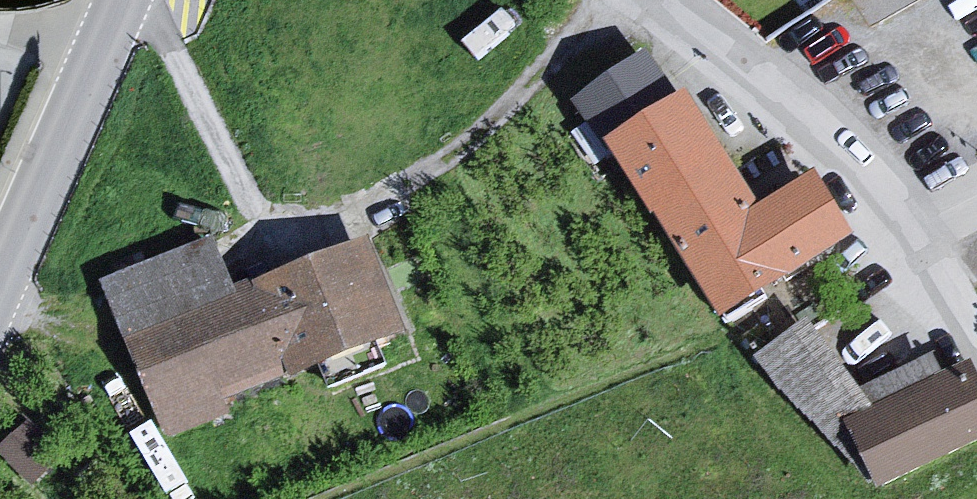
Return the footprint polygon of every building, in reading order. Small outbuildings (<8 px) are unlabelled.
[(639,59),(568,105),(716,331),(845,248),(802,183),(745,221),(639,59)] [(224,304),(200,244),(91,287),(115,347),(224,304)] [(354,248),(229,296),(224,304),(115,347),(159,443),(226,416),(219,397),(387,332),(354,248)] [(954,381),(925,383),(921,365),(847,395),(789,325),(737,368),(865,496),(976,442),(976,423),(954,381)]
